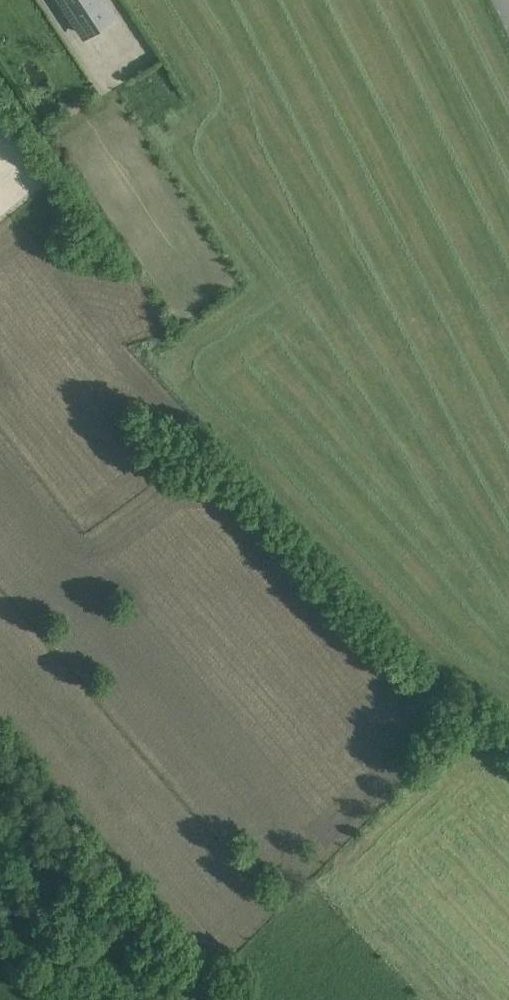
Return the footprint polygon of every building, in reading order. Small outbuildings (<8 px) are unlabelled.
[(107,0),(63,0),(87,36),(117,15),(107,0)]
